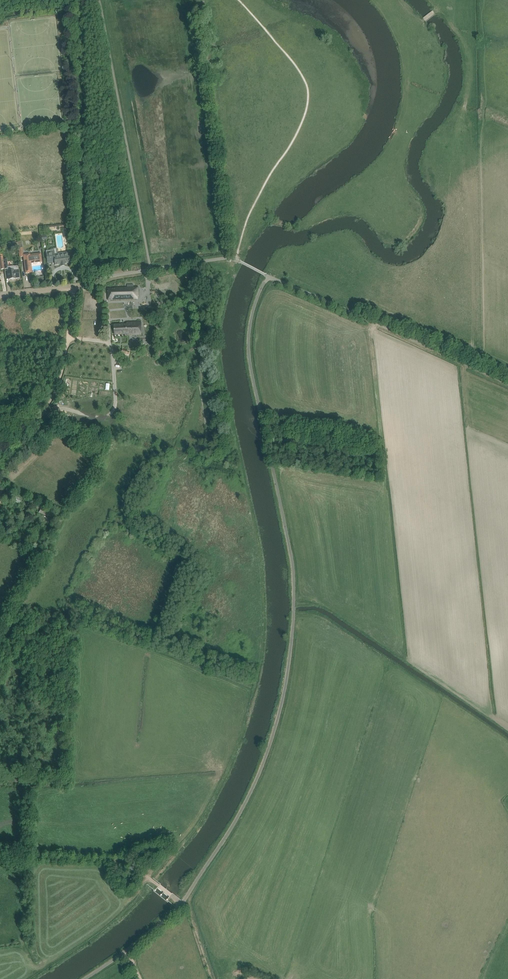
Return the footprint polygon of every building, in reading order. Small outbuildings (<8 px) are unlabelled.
[(17,248),(16,241),(8,242),(9,249),(17,248)] [(22,248),(19,248),(20,257),(23,257),(25,273),(32,272),(31,263),(38,262),(42,262),(41,253),(26,255),(26,253),(22,254),(22,248)] [(53,250),(46,251),(47,261),(47,262),(48,262),(54,261),(55,264),(55,265),(60,264),(61,266),(64,266),(64,264),(70,263),(68,253),(68,252),(62,253),(58,254),(54,254),(53,250)] [(15,278),(19,278),(18,265),(8,266),(7,258),(3,259),(4,269),(7,269),(9,279),(11,279),(11,280),(14,279),(15,278)] [(138,287),(133,287),(133,285),(127,285),(127,288),(108,288),(108,297),(111,297),(111,300),(136,299),(136,296),(138,296),(138,287)] [(127,336),(141,335),(141,322),(125,323),(125,325),(114,325),(115,335),(127,334),(127,336)] [(36,397),(31,404),(36,407),(41,401),(36,397)] [(40,509),(48,514),(51,509),(42,504),(40,509)]
